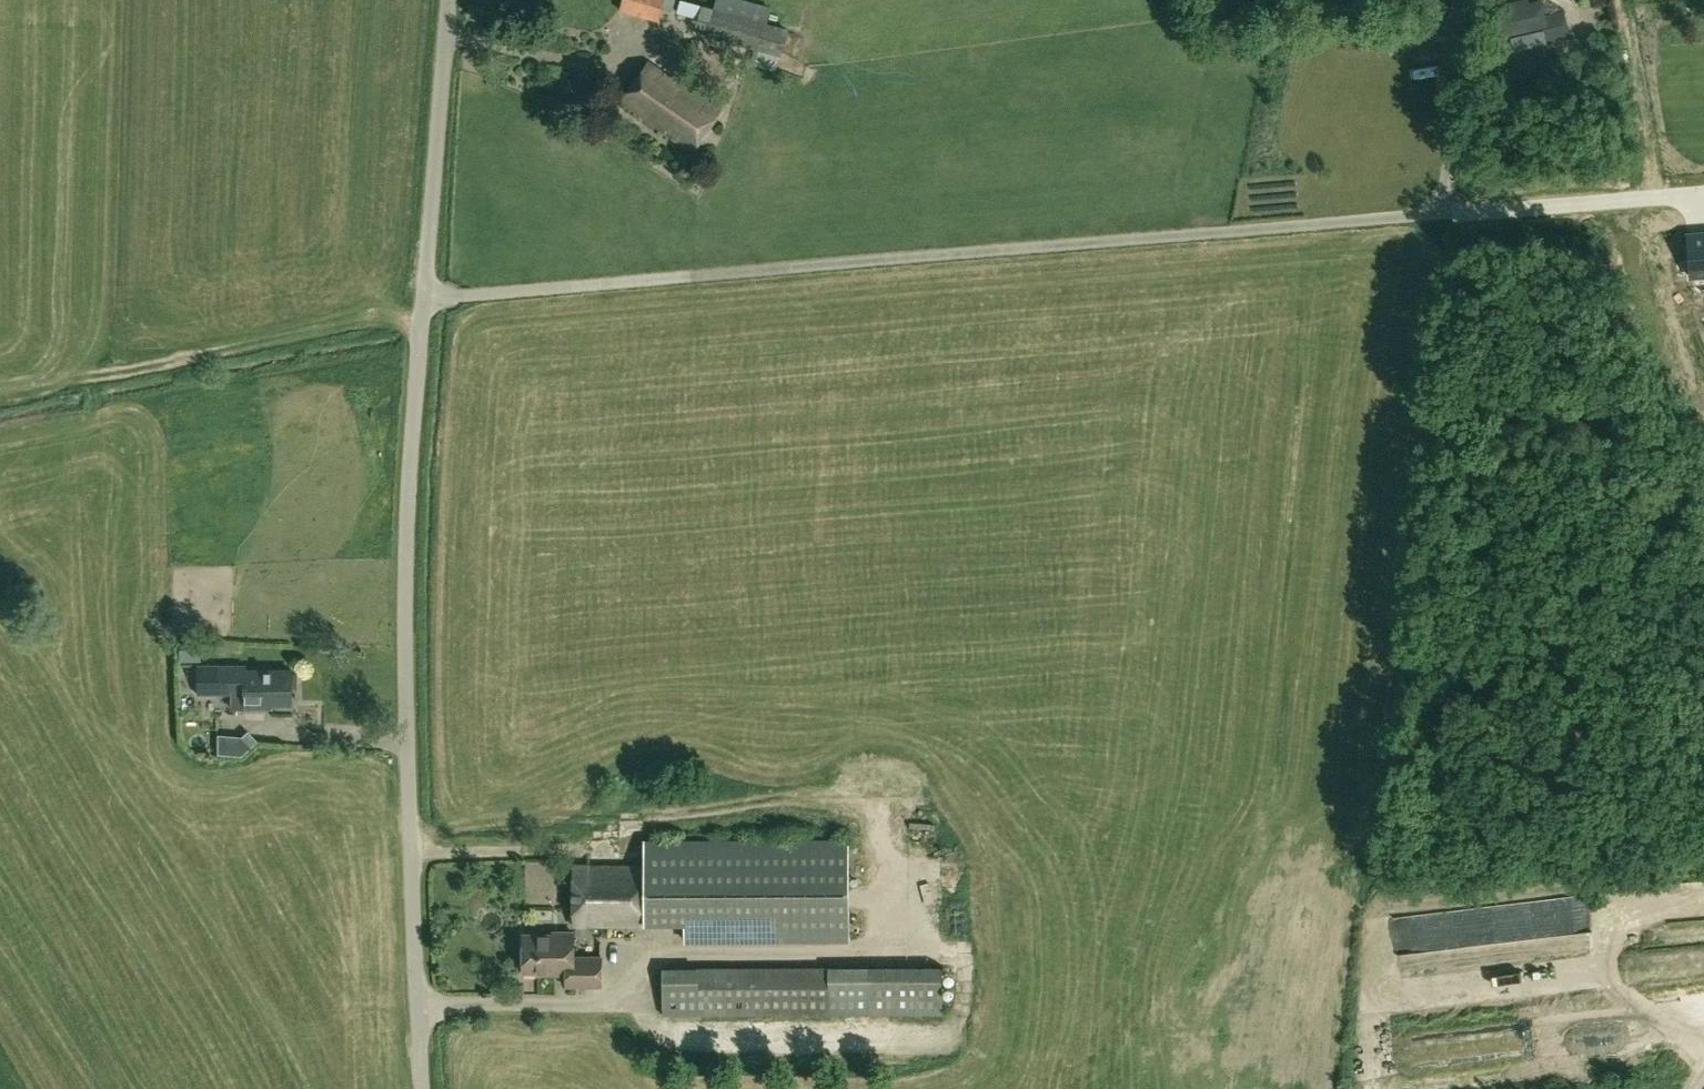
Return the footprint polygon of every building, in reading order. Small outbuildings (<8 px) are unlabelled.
[(661,20),(671,22),(678,0),(625,0),(622,10),(661,22),(661,20)] [(1549,32),(1542,0),(1540,0),(1528,2),(1527,0),(1521,0),(1490,6),(1497,42),(1549,32)] [(779,57),(782,58),(791,29),(768,23),(768,24),(716,10),(715,13),(704,9),(700,24),(711,28),(709,36),(754,48),(751,64),(776,71),(779,57)] [(696,150),(722,112),(650,62),(624,100),(696,150)] [(1687,232),(1690,271),(1703,270),(1703,231),(1687,232)] [(248,670),(248,666),(202,666),(202,695),(234,695),(234,708),(247,708),(264,708),(264,705),(294,705),(294,687),(299,687),(299,674),(294,674),(294,670),(248,670)] [(647,925),(687,926),(687,943),(851,946),(853,848),(649,844),(648,868),(577,866),(575,926),(647,928),(647,925)] [(604,985),(604,959),(577,959),(577,934),(556,934),(556,936),(527,936),(526,973),(556,973),(556,985),(604,985)] [(690,1015),(849,1015),(848,969),(689,969),(690,1015)]
